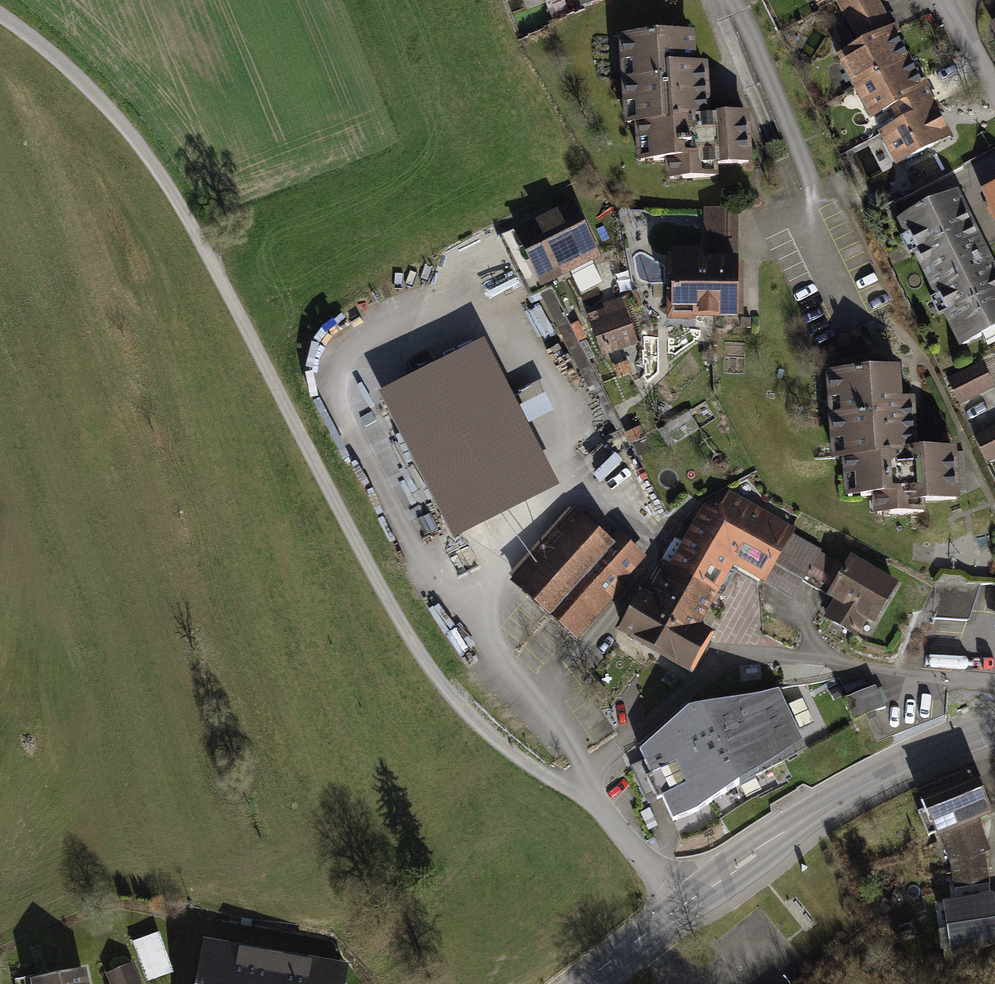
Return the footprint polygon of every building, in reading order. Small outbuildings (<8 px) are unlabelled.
[(845,13),(870,0),(838,0),(845,13)] [(861,44),(891,28),(876,0),(870,0),(845,13),(861,44)] [(859,85),(908,60),(891,28),(861,44),(856,47),(842,54),(859,85)] [(638,121),(707,116),(703,65),(693,65),(691,33),(622,37),(624,62),(635,61),(636,78),(625,79),(626,103),(637,103),(638,121)] [(908,60),(859,85),(876,116),(895,106),(903,121),(932,105),(908,60)] [(949,136),(932,105),(903,121),(884,131),(900,162),(949,136)] [(707,116),(638,121),(639,140),(652,140),(653,160),(681,159),(683,178),(716,176),(715,165),(748,163),(745,114),(707,116)] [(985,192),(994,217),(994,187),(985,192)] [(901,219),(962,345),(994,329),(994,276),(955,193),(901,219)] [(572,206),(518,232),(538,273),(592,246),(572,206)] [(707,209),(706,261),(736,262),(736,209),(707,209)] [(698,253),(674,253),(673,314),(735,315),(736,262),(706,261),(698,261),(698,253)] [(636,342),(625,311),(608,317),(606,309),(597,312),(599,320),(594,322),(605,353),(636,342)] [(477,360),(398,400),(464,529),(542,488),(477,360)] [(948,380),(959,403),(993,386),(982,363),(948,380)] [(898,369),(829,373),(831,398),(842,398),(843,414),(832,415),(834,440),(845,440),(846,456),(915,452),(911,400),(900,401),(898,369)] [(531,429),(554,418),(545,400),(522,410),(531,429)] [(994,456),(994,441),(994,439),(994,428),(975,438),(987,460),(994,456)] [(953,450),(915,452),(846,456),(847,476),(859,475),(861,496),(889,494),(890,514),(923,512),(922,500),(956,498),(953,450)] [(788,535),(791,530),(730,496),(718,516),(706,509),(671,570),(713,593),(732,560),(764,578),(772,563),(788,535)] [(600,527),(587,515),(553,554),(542,545),(514,577),(522,591),(571,633),(641,555),(617,535),(608,545),(595,532),(600,527)] [(788,535),(772,563),(794,576),(810,547),(788,535)] [(866,614),(874,619),(894,584),(851,559),(831,594),(839,599),(828,618),(854,634),(866,614)] [(656,647),(691,667),(708,636),(695,628),(713,593),(671,570),(657,596),(678,608),(656,647)] [(977,589),(944,588),(933,618),(967,620),(977,589)] [(622,627),(656,647),(678,608),(657,596),(653,604),(640,596),(622,627)] [(607,694),(597,684),(590,690),(600,701),(607,694)] [(876,688),(843,703),(854,725),(886,710),(876,688)] [(688,708),(640,749),(651,775),(646,777),(657,800),(662,798),(673,821),(697,812),(738,784),(731,768),(799,736),(778,692),(688,708)] [(970,771),(922,791),(929,807),(918,811),(929,836),(939,831),(974,816),(987,811),(970,771)] [(988,850),(974,816),(939,831),(954,865),(983,853),(988,850)] [(983,853),(954,865),(958,903),(989,898),(983,853)] [(958,903),(947,904),(955,951),(993,939),(994,939),(994,913),(992,914),(990,898),(989,898),(958,903)] [(157,936),(136,944),(149,978),(170,971),(157,936)] [(217,946),(210,983),(330,983),(333,966),(217,946)] [(114,983),(138,983),(130,965),(109,974),(114,983)] [(43,981),(41,973),(14,979),(15,983),(43,983),(42,981),(43,981)] [(42,981),(43,983),(84,983),(82,973),(43,981),(42,981)]
